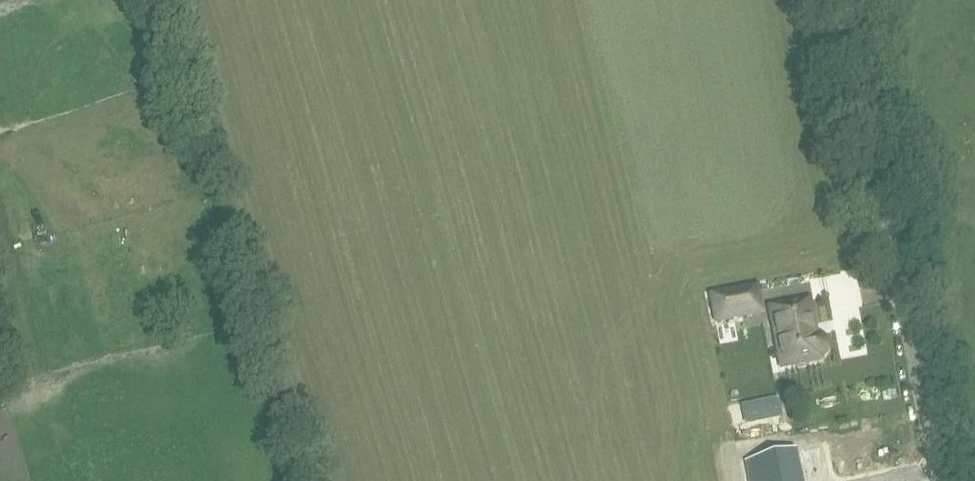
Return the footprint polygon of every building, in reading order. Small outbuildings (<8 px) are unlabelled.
[(708,293),(714,325),(766,315),(759,283),(708,293)] [(823,354),(826,351),(827,347),(826,343),(824,339),(820,337),(815,336),(808,300),(770,308),(777,342),(785,341),(790,366),(820,360),(819,357),(823,354)] [(747,461),(751,480),(790,480),(785,453),(747,461)]
